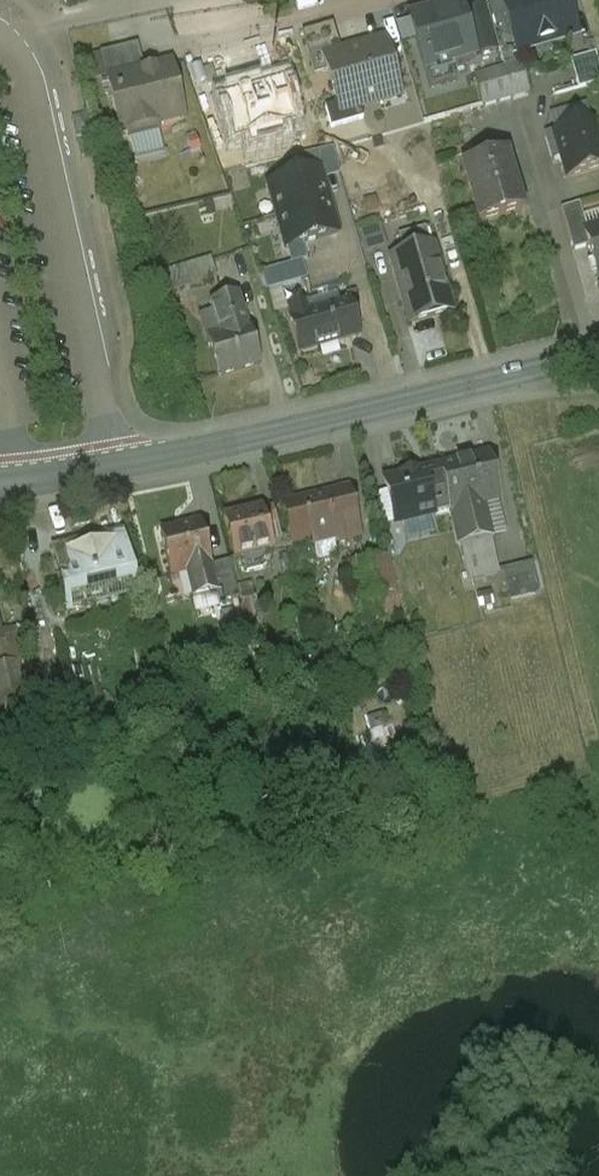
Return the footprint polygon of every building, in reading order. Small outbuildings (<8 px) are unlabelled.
[(519,48),(572,33),(562,0),(505,0),(519,48)] [(460,7),(410,22),(426,75),(476,60),(460,7)] [(329,44),(336,41),(332,23),(300,32),(314,75),(326,72),(322,56),(332,53),(329,44)] [(332,53),(322,56),(326,72),(336,107),(355,102),(357,110),(382,103),(379,93),(399,88),(386,44),(367,50),(365,43),(339,51),(336,41),(329,44),(332,53)] [(101,55),(108,84),(144,75),(137,46),(101,55)] [(598,82),(598,59),(597,52),(572,59),(580,87),(598,82)] [(221,102),(238,97),(225,53),(202,59),(205,71),(191,75),(200,108),(221,102)] [(519,65),(503,69),(512,98),(528,94),(519,65)] [(144,75),(108,84),(113,102),(124,100),(134,141),(161,134),(159,125),(184,119),(171,68),(144,75)] [(503,69),(473,77),(482,107),(512,98),(503,69)] [(238,97),(221,102),(233,146),(243,143),(243,144),(249,143),(251,152),(284,143),(281,134),(287,132),(286,131),(296,128),(283,84),(238,97)] [(555,130),(591,119),(586,104),(550,115),(555,130)] [(544,135),(552,161),(560,158),(566,179),(598,169),(598,149),(591,121),(544,135)] [(476,152),(458,158),(478,222),(522,208),(506,153),(479,161),(476,152)] [(323,169),(266,184),(283,250),(340,236),(323,169)] [(581,229),(586,228),(578,202),(558,208),(570,251),(586,246),(581,229)] [(581,229),(586,246),(595,280),(598,279),(598,224),(586,228),(581,229)] [(397,234),(404,254),(431,245),(424,226),(397,234)] [(404,254),(390,258),(410,322),(451,309),(431,245),(404,254)] [(211,256),(167,268),(173,290),(217,278),(211,256)] [(219,335),(249,326),(239,291),(209,299),(219,335)] [(303,306),(285,310),(296,354),(358,337),(349,302),(305,314),(303,306)] [(219,335),(205,339),(216,377),(260,365),(249,326),(219,335)] [(487,458),(438,470),(449,513),(451,512),(482,505),(497,501),(487,458)] [(438,470),(384,483),(395,526),(451,513),(451,512),(449,513),(438,470)] [(344,493),(282,507),(291,547),(354,533),(344,493)] [(482,505),(451,512),(451,513),(459,545),(490,538),(482,505)] [(261,512),(221,521),(231,565),(271,556),(261,512)] [(200,526),(160,535),(170,577),(210,568),(200,526)] [(122,543),(55,559),(68,613),(135,597),(122,543)] [(509,601),(539,593),(530,562),(500,570),(509,601)] [(0,633),(0,668),(15,665),(15,666),(23,664),(15,630),(0,633)] [(0,668),(0,712),(25,706),(15,666),(15,665),(0,668)]
